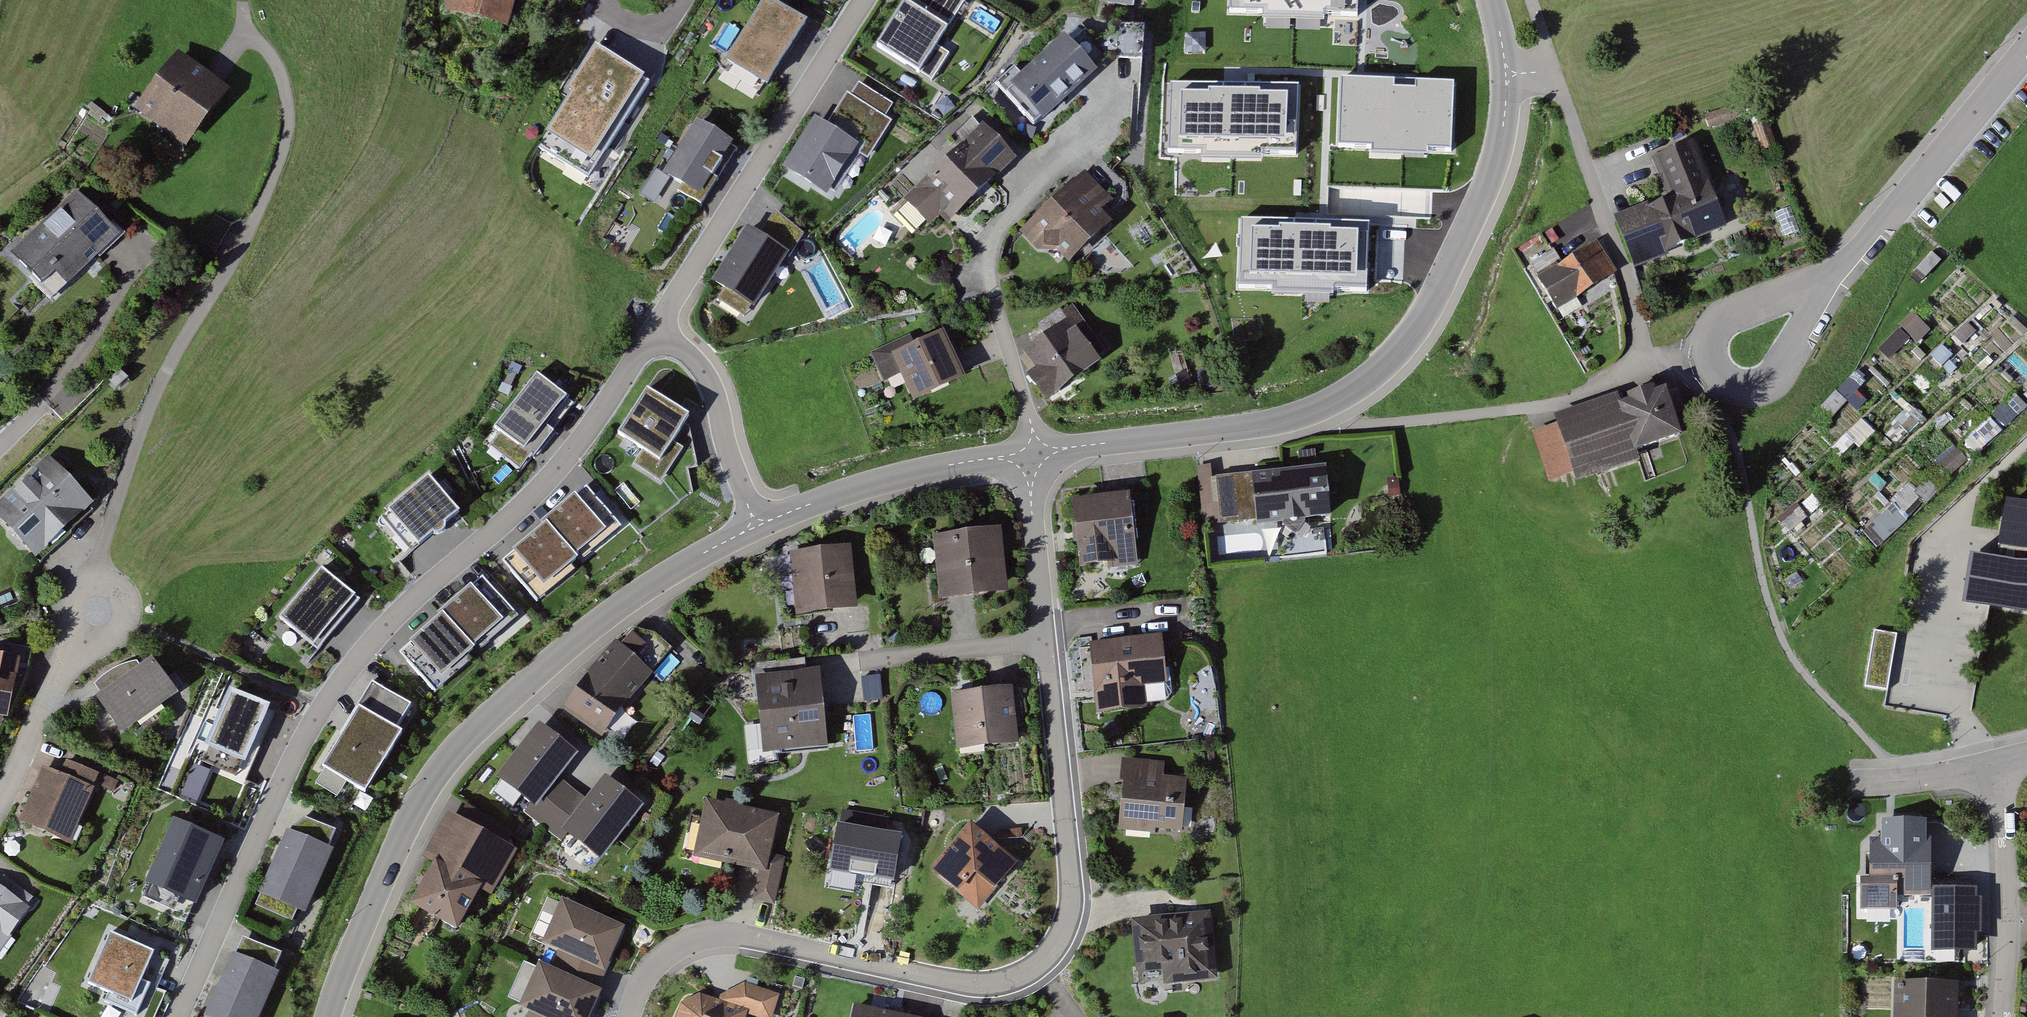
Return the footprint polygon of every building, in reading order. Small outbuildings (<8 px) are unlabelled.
[(450,15),(512,33),(521,0),(454,0),(450,15)] [(767,0),(766,0),(728,60),(767,85),(806,25),(767,0)] [(906,3),(879,47),(921,73),(967,0),(927,0),(919,12),(906,3)] [(1070,36),(1011,86),(1042,122),(1100,72),(1070,36)] [(572,93),(538,146),(587,177),(648,81),(595,47),(567,90),(572,93)] [(210,81),(181,58),(139,110),(189,149),(230,96),(210,81)] [(818,123),(790,168),(827,191),(854,149),(867,157),(897,109),(861,86),(832,132),(818,123)] [(1019,160),(982,124),(908,201),(933,225),(945,212),(958,224),(1019,160)] [(728,143),(699,125),(669,173),(698,191),(728,143)] [(1672,192),(1620,210),(1637,261),(1729,230),(1699,143),(1660,157),(1672,192)] [(1090,172),(1025,235),(1045,255),(1057,243),(1079,264),(1117,227),(1103,213),(1117,200),(1090,172)] [(75,192),(11,253),(42,286),(54,274),(68,288),(111,247),(120,239),(75,192)] [(749,232),(717,281),(754,305),(786,256),(749,232)] [(1565,267),(1557,252),(1536,264),(1562,310),(1618,279),(1600,247),(1565,267)] [(1055,332),(1031,351),(1044,366),(1033,375),(1052,399),(1113,349),(1074,301),(1047,323),(1055,332)] [(1914,313),(1877,352),(1890,364),(1914,339),(1920,345),(1933,331),(1914,313)] [(908,335),(875,352),(890,382),(909,372),(922,398),(971,374),(950,333),(916,350),(908,335)] [(564,398),(537,376),(496,429),(523,450),(564,398)] [(1562,426),(1535,434),(1551,484),(1580,475),(1582,482),(1645,463),(1642,451),(1687,438),(1672,389),(1626,403),(1624,396),(1559,416),(1562,426)] [(688,417),(648,390),(618,434),(658,462),(688,417)] [(1910,416),(1886,432),(1895,445),(1919,429),(1910,416)] [(1982,459),(2002,431),(1988,421),(1968,449),(1982,459)] [(1868,423),(1832,445),(1840,459),(1877,437),(1868,423)] [(48,456),(0,501),(0,521),(36,559),(94,504),(48,456)] [(1330,467),(1203,477),(1207,527),(1264,522),(1264,528),(1335,523),(1330,467)] [(458,512),(428,476),(387,510),(417,546),(458,512)] [(1892,506),(1909,521),(1933,493),(1916,478),(1892,506)] [(1127,495),(1072,502),(1076,535),(1080,565),(1108,561),(1109,567),(1136,564),(1127,495)] [(582,506),(574,496),(543,522),(546,526),(573,558),(616,522),(594,496),(582,506)] [(1880,553),(1909,524),(1893,508),(1864,536),(1880,553)] [(573,558),(546,526),(515,552),(522,560),(509,572),(532,598),(575,561),(573,558)] [(1003,532),(937,538),(944,603),(1009,596),(1003,532)] [(856,547),(792,551),(796,611),(861,607),(856,547)] [(2016,549),(2008,604),(2023,606),(2026,575),(2026,551),(2016,549)] [(356,602),(320,570),(278,618),(300,637),(316,619),(330,631),(356,602)] [(438,615),(440,617),(469,649),(496,625),(502,626),(515,616),(488,587),(477,597),(469,588),(438,615)] [(469,649),(440,617),(410,644),(417,651),(405,662),(432,692),(442,682),(442,674),(469,649)] [(1876,632),(1864,688),(1887,693),(1899,636),(1876,632)] [(1168,641),(1097,645),(1101,713),(1149,710),(1148,690),(1171,689),(1168,641)] [(658,675),(620,644),(570,705),(608,736),(658,675)] [(158,662),(102,699),(126,734),(182,698),(158,662)] [(824,670),(758,676),(765,752),(830,747),(824,670)] [(7,726),(16,677),(0,674),(0,725),(7,726)] [(371,683),(321,766),(325,768),(315,785),(337,798),(347,782),(364,793),(400,734),(395,731),(410,706),(371,683)] [(1018,691),(955,694),(959,752),(1022,748),(1018,691)] [(264,710),(229,694),(207,742),(242,758),(264,710)] [(538,725),(496,780),(515,795),(535,810),(578,755),(558,740),(538,725)] [(60,778),(45,772),(24,824),(76,844),(98,787),(109,791),(115,778),(68,759),(60,778)] [(1168,762),(1127,759),(1122,837),(1186,841),(1190,783),(1167,782),(1168,762)] [(624,792),(604,776),(562,832),(581,847),(601,862),(643,807),(624,792)] [(705,823),(692,819),(681,856),(722,867),(724,862),(764,873),(758,895),(768,897),(779,901),(791,859),(772,854),(782,817),(712,797),(705,823)] [(520,846),(449,814),(426,865),(437,870),(419,910),(466,931),(484,892),(497,898),(520,846)] [(299,839),(287,834),(261,893),(301,910),(328,849),(325,848),(333,832),(307,820),(299,839)] [(1929,820),(1880,820),(1880,839),(1869,839),(1869,888),(1859,888),(1860,910),(1898,910),(1898,896),(1930,896),(1930,888),(1929,820)] [(218,842),(172,823),(147,883),(193,902),(218,842)] [(1021,866),(972,826),(930,877),(979,917),(1021,866)] [(905,836),(842,827),(835,875),(897,884),(905,836)] [(39,901),(12,881),(4,892),(0,889),(0,954),(39,901)] [(1934,898),(1935,960),(1980,959),(1979,897),(1934,898)] [(626,928),(561,899),(541,946),(606,974),(626,928)] [(1216,913),(1136,917),(1139,972),(1169,971),(1169,984),(1220,981),(1216,913)] [(150,953),(108,935),(86,983),(106,992),(102,1001),(135,1016),(149,984),(138,979),(150,953)] [(233,956),(205,1016),(207,1016),(254,1016),(273,974),(270,973),(279,954),(252,942),(244,961),(233,956)] [(539,964),(518,1009),(529,1014),(527,1016),(591,1016),(602,992),(539,964)] [(682,1008),(679,1016),(776,1016),(782,997),(748,986),(721,1001),(702,996),(682,1008)] [(1899,989),(1900,1016),(1957,1016),(1957,989),(1899,989)] [(876,1009),(854,1004),(851,1016),(915,1016),(876,1009)]
